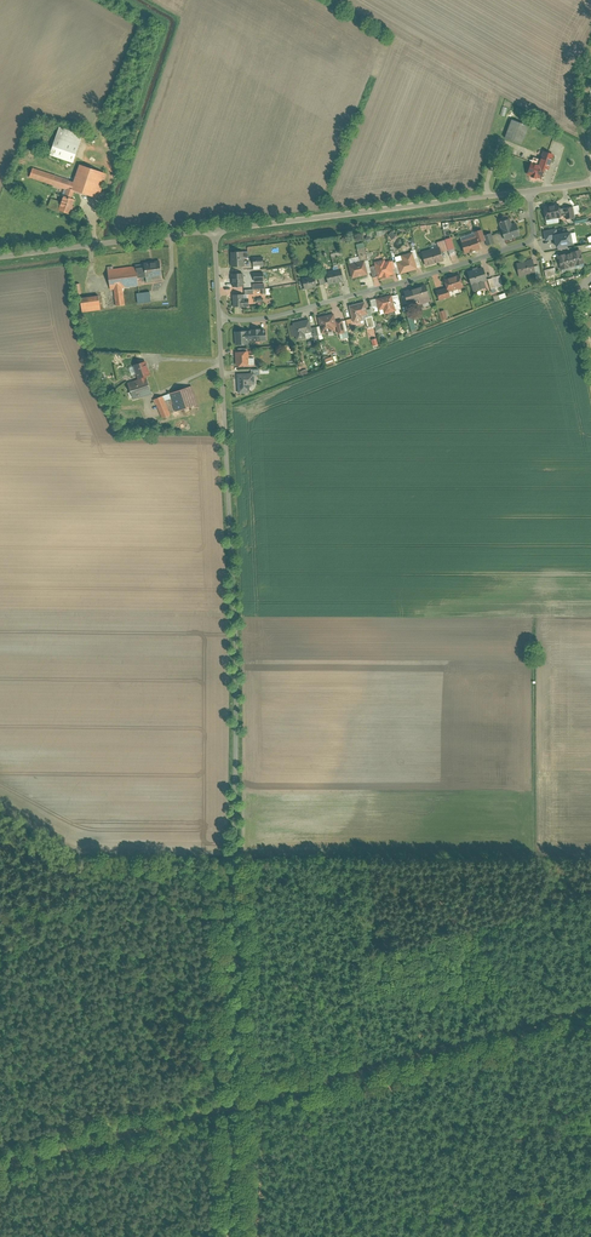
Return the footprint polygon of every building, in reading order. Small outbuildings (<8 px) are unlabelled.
[(500,114),(506,116),(508,107),(502,106),(500,114)] [(505,137),(521,144),(528,125),(512,119),(505,137)] [(83,135),(59,127),(49,156),(73,164),(83,135)] [(533,156),(528,174),(531,175),(531,176),(537,178),(537,176),(542,177),(545,167),(549,169),(554,153),(543,150),(541,159),(533,156)] [(107,174),(79,165),(73,182),(33,169),(30,177),(66,190),(64,197),(72,199),(75,192),(98,200),(107,174)] [(75,200),(72,199),(64,197),(64,196),(59,211),(71,215),(74,207),(73,206),(75,200)] [(543,206),(546,220),(562,217),(561,215),(566,215),(566,218),(575,217),(574,213),(581,212),(579,204),(560,208),(559,203),(543,206)] [(510,218),(500,221),(506,240),(520,235),(516,222),(512,223),(510,218)] [(439,246),(421,251),(425,266),(445,260),(442,251),(455,247),(448,224),(442,226),(446,239),(438,241),(439,246)] [(475,236),(460,240),(464,253),(480,248),(478,242),(485,239),(482,228),(474,231),(475,236)] [(557,228),(544,231),(545,241),(555,239),(556,247),(577,243),(575,231),(571,232),(570,231),(558,233),(557,228)] [(496,243),(492,232),(484,234),(488,246),(496,243)] [(351,263),(348,264),(352,278),(372,273),(365,246),(357,248),(359,256),(349,258),(351,263)] [(580,248),(557,255),(561,269),(562,269),(563,272),(584,267),(583,263),(584,263),(580,248)] [(231,251),(232,266),(245,265),(244,257),(248,257),(248,250),(231,251)] [(398,266),(396,266),(398,273),(400,272),(401,273),(418,269),(418,267),(422,266),(419,256),(418,257),(416,250),(395,256),(398,266)] [(260,268),(260,265),(266,264),(266,260),(263,260),(263,255),(253,256),(254,269),(260,268)] [(385,258),(374,261),(378,277),(382,276),(383,278),(390,276),(390,275),(394,274),(393,272),(396,272),(393,260),(390,261),(390,260),(386,261),(385,258)] [(527,260),(517,262),(520,277),(525,276),(525,274),(535,272),(536,277),(541,276),(539,264),(534,265),(533,258),(527,259),(527,260)] [(143,264),(144,267),(145,277),(146,283),(164,280),(161,262),(143,264)] [(136,265),(108,270),(111,289),(115,289),(122,287),(139,285),(138,278),(136,268),(136,265)] [(325,271),(329,284),(344,279),(341,268),(334,270),(333,266),(327,268),(328,271),(325,271)] [(473,269),(467,271),(474,291),(487,287),(484,280),(487,280),(482,266),(478,268),(477,266),(473,268),(473,269)] [(555,266),(544,269),(547,277),(557,274),(555,266)] [(144,267),(136,268),(138,278),(145,277),(144,267)] [(243,272),(232,273),(233,286),(244,285),(243,272)] [(254,272),(255,282),(264,281),(263,272),(254,272)] [(303,284),(305,289),(317,286),(314,274),(309,276),(308,273),(302,275),(303,278),(299,279),(301,285),(303,284)] [(446,287),(437,290),(439,300),(451,297),(450,290),(464,286),(460,273),(444,278),(446,287)] [(497,275),(488,278),(493,292),(502,289),(497,275)] [(426,284),(404,290),(409,307),(431,300),(426,284)] [(124,304),(122,287),(115,289),(117,305),(124,304)] [(233,294),(233,306),(249,306),(249,293),(254,293),(254,289),(244,289),(245,293),(233,294)] [(150,302),(149,291),(137,293),(138,304),(150,302)] [(494,296),(495,301),(507,296),(505,292),(494,296)] [(392,294),(370,299),(373,311),(383,308),(384,313),(396,310),(397,314),(403,313),(398,294),(392,295),(392,294)] [(100,309),(98,295),(81,297),(83,311),(100,309)] [(365,301),(349,305),(354,323),(367,319),(369,328),(375,326),(370,308),(367,309),(365,301)] [(448,318),(445,309),(439,311),(443,320),(448,318)] [(335,313),(319,316),(322,333),(335,330),(334,326),(337,326),(338,334),(340,333),(341,338),(349,337),(345,319),(337,321),(335,313)] [(413,315),(407,316),(412,333),(418,331),(413,315)] [(309,318),(293,322),(293,324),(290,325),(293,337),(297,336),(298,340),(299,340),(300,342),(303,341),(303,339),(312,337),(312,335),(315,335),(316,340),(322,339),(319,325),(311,327),(309,318)] [(383,332),(382,330),(383,329),(380,325),(378,326),(376,319),(374,320),(378,335),(383,332)] [(404,325),(399,328),(404,334),(408,331),(404,325)] [(266,328),(235,330),(236,344),(249,344),(249,341),(267,340),(266,328)] [(249,350),(235,351),(236,365),(250,365),(249,352),(256,352),(255,347),(248,347),(249,350)] [(335,363),(332,355),(324,358),(327,366),(335,363)] [(150,375),(145,362),(134,366),(138,379),(145,377),(150,375)] [(237,373),(238,392),(250,392),(250,384),(255,384),(255,375),(261,374),(260,373),(269,373),(269,368),(252,369),(252,372),(237,373)] [(150,392),(145,377),(138,379),(127,383),(132,398),(150,392)] [(190,387),(170,394),(171,400),(174,409),(176,412),(196,405),(190,387)] [(163,396),(156,399),(163,419),(170,416),(168,411),(165,402),(163,396)] [(171,400),(165,402),(168,411),(174,409),(171,400)]
